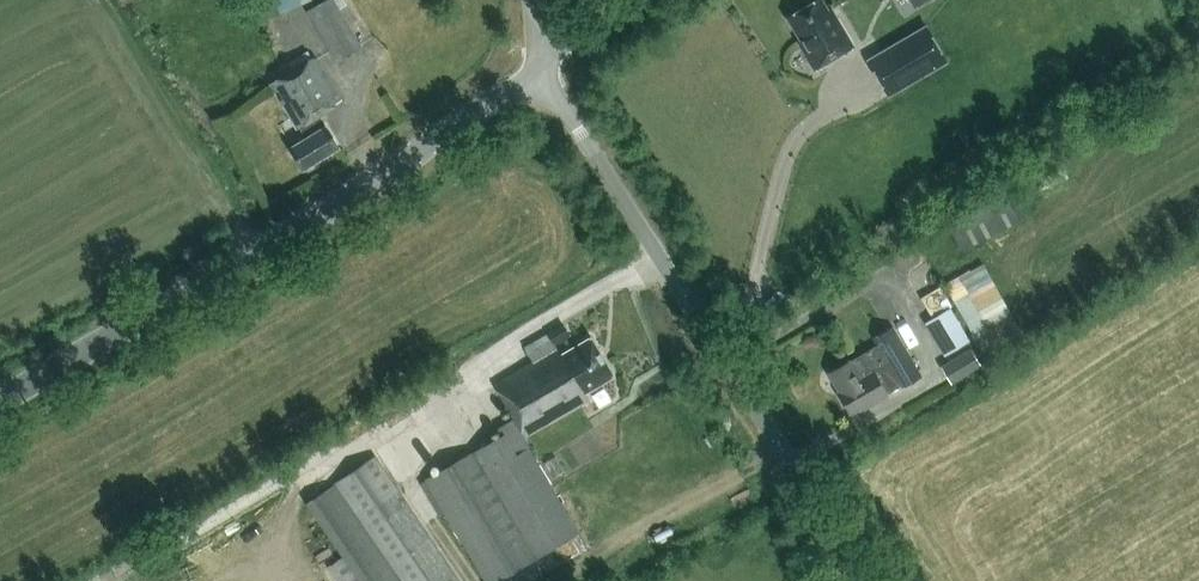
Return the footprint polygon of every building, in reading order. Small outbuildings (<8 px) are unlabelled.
[(318,0),(267,0),(272,15),(318,0)] [(333,0),(324,0),(307,10),(337,60),(360,45),(333,0)] [(854,46),(837,18),(834,19),(823,0),(815,0),(788,16),(801,39),(798,40),(815,69),(854,46)] [(867,59),(889,96),(949,60),(926,23),(867,59)] [(341,101),(314,57),(273,82),(299,126),(306,138),(291,147),(304,169),(339,147),(319,114),(341,101)] [(949,226),(961,250),(1020,220),(1007,196),(949,226)] [(984,263),(944,284),(972,334),(971,335),(984,358),(1024,336),(984,263)] [(945,356),(970,341),(950,307),(925,322),(945,356)] [(554,343),(569,334),(563,324),(548,333),(554,343)] [(893,326),(874,337),(878,345),(849,362),(848,361),(829,372),(841,393),(839,394),(849,412),(858,407),(860,411),(888,396),(886,393),(901,385),(902,387),(921,376),(893,326)] [(591,336),(561,354),(557,347),(495,385),(514,419),(498,429),(502,436),(427,481),(487,580),(498,580),(578,533),(522,439),(588,400),(584,393),(614,375),(591,336)] [(943,366),(951,381),(980,363),(972,349),(943,366)] [(335,483),(335,484),(308,503),(361,580),(459,580),(374,455),(335,483)]
